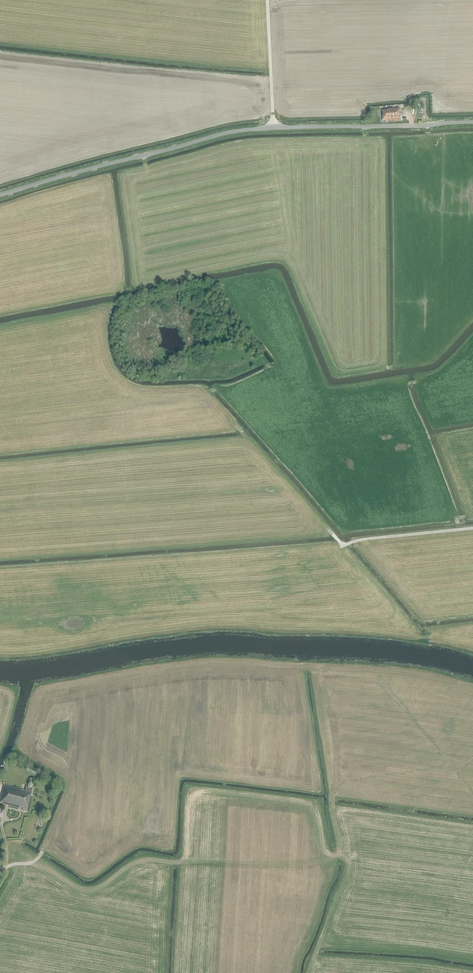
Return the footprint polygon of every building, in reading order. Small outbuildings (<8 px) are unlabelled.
[(388,121),(400,120),(399,108),(386,109),(386,110),(382,110),(382,120),(388,120),(388,121)] [(4,785),(0,798),(1,799),(0,803),(21,808),(21,807),(27,809),(32,788),(26,786),(25,790),(4,785)]
